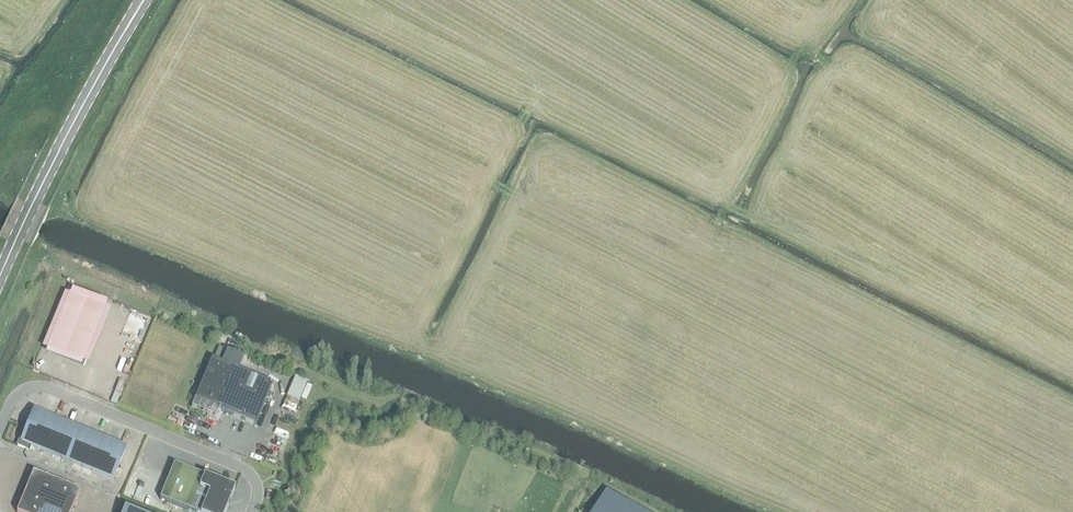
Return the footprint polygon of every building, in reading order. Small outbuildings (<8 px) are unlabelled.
[(53,326),(44,348),(46,349),(46,350),(47,350),(82,364),(83,365),(83,364),(106,309),(105,309),(70,294),(69,294),(56,327),(53,326)] [(141,341),(151,317),(130,309),(120,333),(141,341)] [(211,359),(195,400),(219,410),(256,425),(272,384),(238,370),(243,357),(219,347),(213,360),(211,359)] [(295,375),(286,396),(299,401),(308,381),(295,375)] [(279,456),(297,416),(279,408),(261,448),(279,456)] [(113,480),(126,449),(34,411),(29,423),(27,429),(24,428),(21,435),(17,445),(30,450),(29,451),(30,452),(32,446),(113,480)] [(162,500),(191,511),(225,511),(235,490),(204,477),(174,465),(159,499),(162,500)] [(21,500),(21,503),(19,507),(17,511),(71,511),(80,492),(33,473),(25,493),(21,491),(21,500)] [(596,511),(643,511),(607,492),(596,511)]
